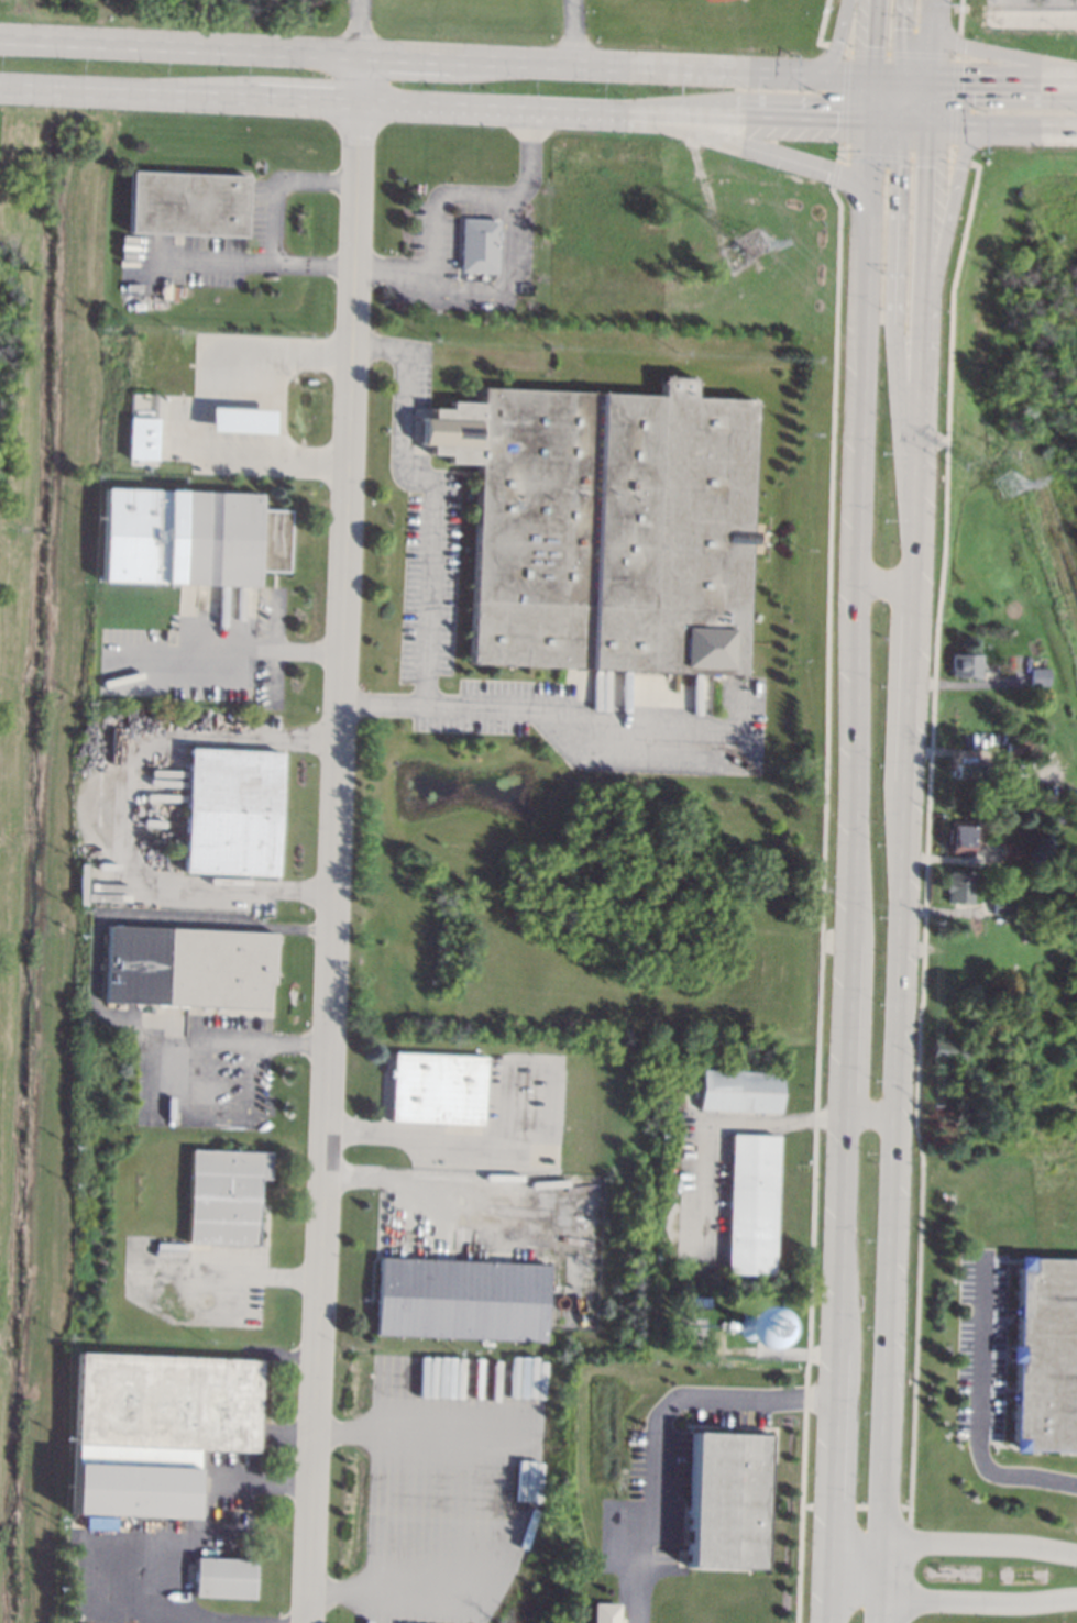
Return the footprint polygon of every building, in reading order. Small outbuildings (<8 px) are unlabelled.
[(245,175),(243,236),(128,231),(130,170),(245,175)] [(502,219),(498,273),(460,272),(463,217),(502,219)] [(696,396),(757,398),(745,674),(468,663),(476,463),(447,462),(447,455),(429,454),(429,444),(420,443),(421,418),(430,418),(431,408),(449,409),(450,401),(480,402),(481,387),(662,395),(663,375),(697,377),(696,396)] [(269,433),(270,410),(207,408),(207,431),(269,433)] [(153,460),(154,418),(126,417),(125,459),(153,460)] [(288,509),(286,571),(255,570),(254,586),(177,584),(179,489),(257,492),(257,508),(288,509)] [(980,653),(979,678),(974,678),(974,676),(968,675),(968,677),(952,675),(953,652),(980,653)] [(1031,666),(1048,666),(1048,685),(1030,684),(1031,666)] [(1023,742),(1022,757),(1025,758),(1024,761),(1004,760),(1005,741),(1023,742)] [(278,751),(274,875),(180,872),(186,748),(278,751)] [(982,763),(981,779),(953,776),(953,775),(950,774),(950,769),(954,769),(955,761),(982,763)] [(972,820),(971,852),(948,851),(949,843),(945,843),(946,828),(949,828),(949,819),(972,820)] [(1018,858),(1000,860),(998,843),(1016,841),(1018,858)] [(971,872),(969,902),(945,901),(946,891),(943,890),(944,881),(946,882),(947,871),(971,872)] [(1011,895),(1010,915),(991,914),(991,894),(1011,895)] [(274,932),(272,982),(265,981),(264,1009),(162,1004),(165,927),(274,932)] [(961,1041),(959,1060),(926,1057),(928,1037),(961,1041)] [(484,1056),(481,1125),(387,1120),(389,1075),(385,1075),(385,1069),(389,1069),(391,1051),(484,1056)] [(780,1071),(778,1112),(695,1108),(697,1068),(780,1071)] [(776,1135),(771,1273),(725,1272),(729,1134),(776,1135)] [(268,1151),(267,1180),(257,1179),(255,1245),(183,1243),(187,1149),(268,1151)] [(551,1263),(548,1342),(374,1334),(377,1256),(551,1263)] [(1016,1258),(1011,1450),(1076,1452),(1076,1259),(1016,1258)] [(260,1358),(255,1451),(194,1449),(191,1517),(69,1513),(76,1350),(260,1358)] [(686,1568),(765,1569),(768,1434),(689,1432),(686,1568)] [(254,1558),(253,1599),(193,1596),(194,1556),(254,1558)] [(590,1602),(590,1622),(617,1622),(617,1603),(590,1602)]
